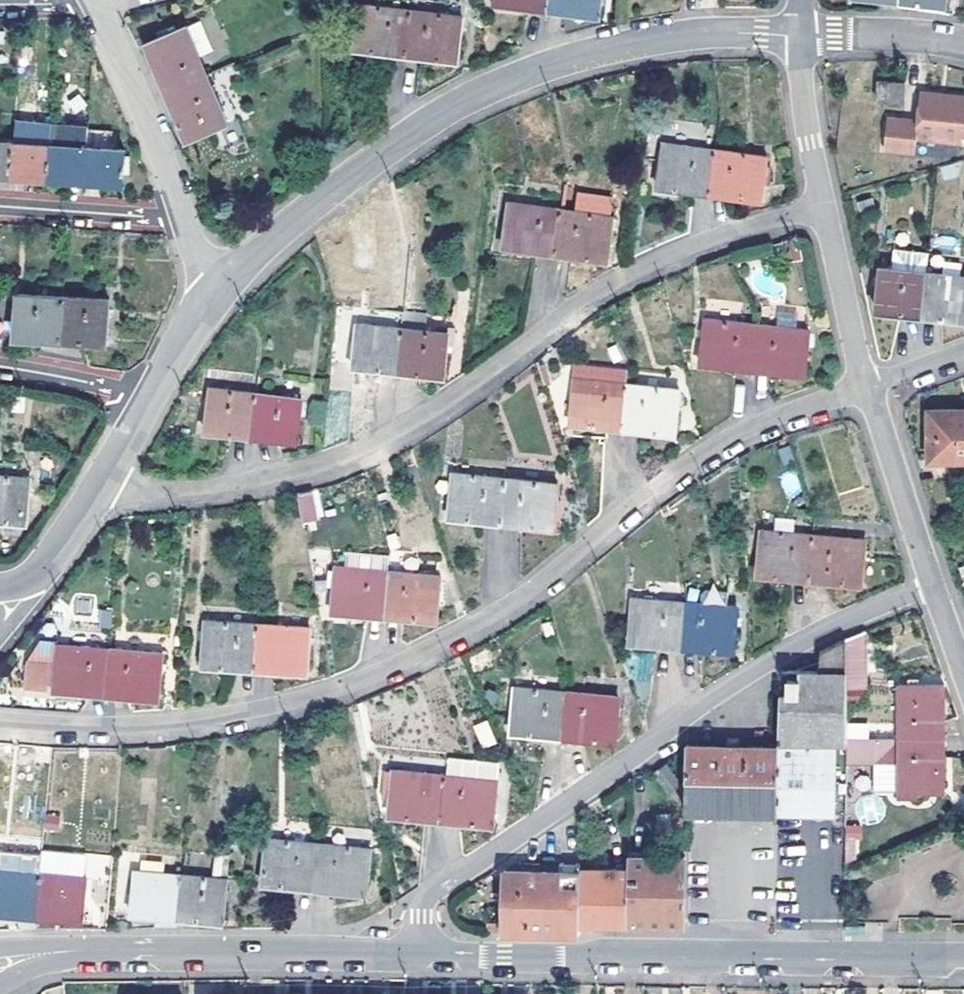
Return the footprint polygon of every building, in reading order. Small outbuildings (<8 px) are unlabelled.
[(546,6),(598,12),(599,0),(547,0),(546,6)] [(404,49),(407,8),(358,3),(354,45),(404,49)] [(407,8),(404,49),(457,55),(461,12),(407,8)] [(168,90),(207,72),(199,54),(214,48),(202,18),(187,25),(187,23),(178,26),(175,20),(168,23),(171,30),(147,40),(168,90)] [(895,90),(902,73),(880,65),(874,82),(874,84),(895,90)] [(207,72),(168,90),(188,137),(228,121),(207,72)] [(913,88),(909,116),(879,112),(875,143),(906,147),(908,133),(953,139),(955,131),(963,133),(963,99),(959,98),(960,94),(913,88)] [(89,183),(90,151),(91,131),(55,129),(54,136),(53,149),(52,181),(63,181),(89,183)] [(33,135),(32,147),(53,149),(54,136),(33,135)] [(710,191),(715,146),(664,139),(657,184),(710,191)] [(14,147),(0,146),(0,178),(13,179),(14,147)] [(715,146),(710,191),(761,198),(766,154),(715,146)] [(52,181),(53,149),(32,147),(14,147),(13,179),(52,181)] [(90,151),(89,183),(126,185),(128,152),(90,151)] [(559,247),(565,203),(513,197),(507,241),(559,247)] [(565,203),(559,247),(610,254),(616,210),(565,203)] [(924,312),(928,269),(883,264),(878,307),(924,312)] [(924,312),(963,316),(963,273),(928,269),(924,312)] [(64,336),(66,296),(21,293),(19,332),(53,335),(64,336)] [(66,296),(64,336),(74,337),(109,340),(111,300),(66,296)] [(753,364),(759,322),(707,314),(701,356),(753,364)] [(759,322),(753,364),(804,370),(809,328),(759,322)] [(400,367),(402,328),(357,324),(354,363),(400,367)] [(402,328),(400,367),(448,371),(450,332),(402,328)] [(624,426),(627,383),(575,377),(570,420),(624,426)] [(627,383),(624,426),(674,430),(678,388),(627,383)] [(250,435),(255,397),(208,390),(203,429),(250,435)] [(255,397),(250,435),(297,442),(302,404),(255,397)] [(930,409),(931,458),(963,458),(963,408),(930,409)] [(30,512),(28,467),(0,467),(0,512),(30,512)] [(778,478),(790,499),(804,490),(792,470),(778,478)] [(499,524),(502,482),(450,477),(447,520),(499,524)] [(502,482),(499,524),(551,529),(554,486),(502,482)] [(318,490),(296,493),(300,521),(322,518),(318,490)] [(790,515),(787,530),(816,535),(819,519),(790,515)] [(810,576),(816,535),(787,530),(766,527),(760,567),(810,576)] [(816,535),(810,576),(864,585),(869,544),(816,535)] [(386,615),(389,573),(336,569),(334,611),(386,615)] [(389,573),(386,615),(437,619),(440,577),(389,573)] [(704,593),(703,604),(730,607),(732,592),(712,590),(704,593)] [(683,643),(687,602),(635,598),(632,639),(683,643)] [(687,602),(683,643),(736,649),(740,608),(730,607),(703,604),(687,602)] [(99,606),(97,627),(111,628),(113,608),(99,606)] [(256,666),(258,622),(206,619),(204,662),(256,666)] [(258,622),(256,666),(302,668),(304,625),(258,622)] [(863,631),(844,640),(845,689),(862,688),(863,631)] [(780,746),(779,810),(788,810),(819,811),(845,811),(844,759),(845,736),(845,689),(844,640),(844,637),(830,643),(819,649),(818,672),(780,670),(780,746)] [(110,692),(113,648),(63,645),(63,662),(35,661),(35,675),(34,689),(55,690),(55,678),(62,678),(62,690),(110,692)] [(113,648),(110,692),(162,695),(164,651),(113,648)] [(34,689),(35,675),(19,676),(19,688),(34,689)] [(900,736),(943,736),(942,685),(899,685),(900,736)] [(563,732),(567,691),(515,686),(511,727),(563,732)] [(567,691),(563,732),(614,736),(618,696),(567,691)] [(489,720),(474,724),(480,748),(495,745),(489,720)] [(845,736),(844,759),(892,759),(892,738),(845,736)] [(943,736),(900,736),(901,788),(943,788),(943,736)] [(779,810),(780,746),(687,744),(687,809),(733,810),(780,811),(779,810)] [(439,818),(445,776),(394,768),(389,810),(439,818)] [(445,776),(439,818),(490,826),(495,785),(445,776)] [(313,883),(318,840),(268,834),(265,877),(313,883)] [(318,840),(313,883),(367,889),(371,846),(318,840)] [(629,867),(629,922),(655,922),(673,922),(685,923),(686,856),(629,855),(629,867)] [(580,921),(581,867),(581,861),(560,861),(560,869),(505,868),(504,930),(523,930),(542,930),(580,930),(580,921)] [(41,869),(0,865),(0,908),(37,911),(41,869)] [(629,922),(629,867),(581,867),(580,921),(593,921),(598,921),(629,922)] [(176,912),(179,872),(134,868),(131,908),(176,912)] [(41,869),(37,911),(82,914),(85,872),(41,869)] [(179,872),(176,912),(221,916),(225,876),(179,872)]
